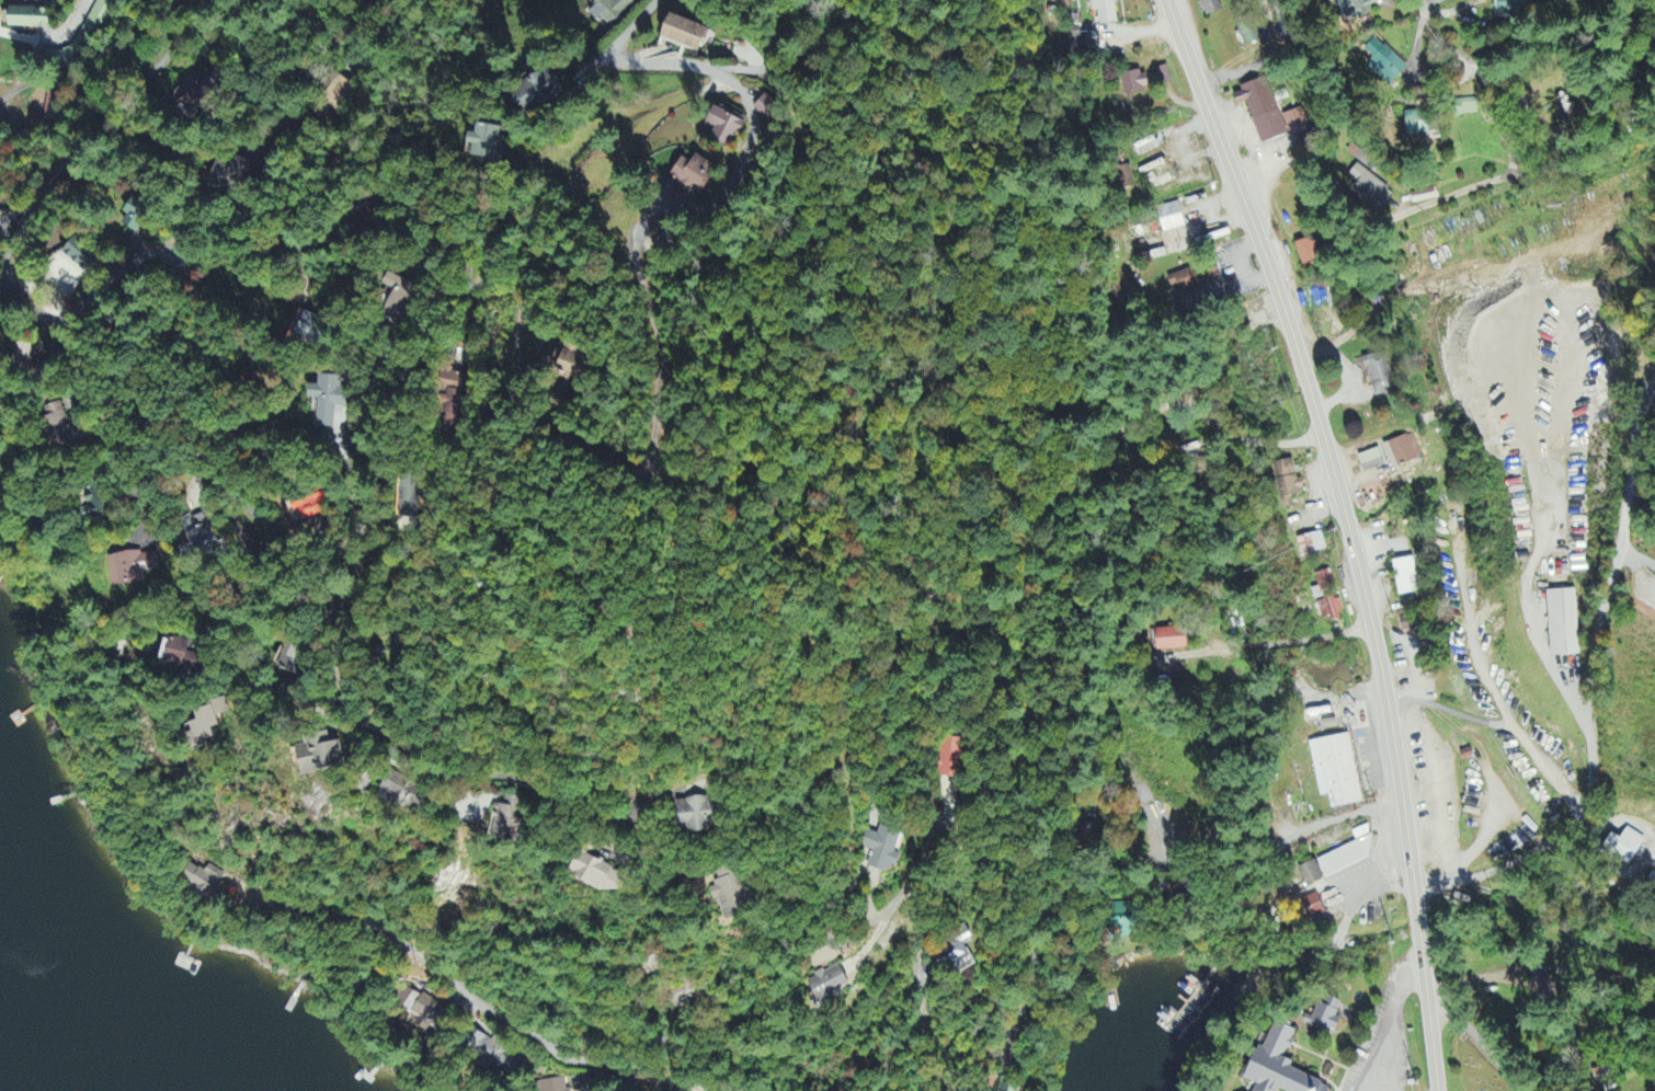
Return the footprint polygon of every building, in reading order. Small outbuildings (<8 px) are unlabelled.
[(613,1),(612,0),(601,0),(590,12),(610,31),(639,0),(614,0),(613,1)] [(1118,25),(1116,2),(1121,2),(1121,0),(1091,0),(1092,13),(1099,12),(1100,27),(1118,25)] [(1207,19),(1223,12),(1218,0),(1210,0),(1201,4),(1207,19)] [(1348,22),(1372,14),(1370,8),(1376,5),(1374,0),(1367,3),(1365,0),(1340,0),(1348,22)] [(1495,20),(1523,19),(1522,0),(1495,0),(1495,20)] [(10,29),(50,30),(51,11),(11,10),(10,29)] [(700,54),(709,30),(672,16),(663,40),(700,54)] [(1261,42),(1252,16),(1236,22),(1246,48),(1261,42)] [(1409,69),(1393,54),(1380,68),(1395,83),(1409,69)] [(1159,87),(1171,86),(1169,68),(1158,69),(1159,87)] [(174,90),(187,116),(225,97),(212,70),(174,90)] [(510,93),(523,116),(565,94),(552,71),(510,93)] [(1122,76),(1125,97),(1150,93),(1147,72),(1122,76)] [(321,98),(337,111),(355,90),(340,76),(321,98)] [(1281,118),(1266,79),(1240,89),(1242,94),(1234,97),(1239,108),(1248,105),(1263,146),(1309,128),(1302,110),(1281,118)] [(769,123),(781,109),(766,97),(754,111),(769,123)] [(1457,101),(1457,117),(1479,116),(1478,100),(1457,101)] [(717,130),(712,141),(731,150),(738,134),(743,136),(748,124),(715,110),(708,126),(717,130)] [(1406,114),(1409,140),(1431,137),(1428,111),(1406,114)] [(469,145),(474,146),(472,157),(498,162),(504,130),(478,125),(477,136),(471,135),(469,145)] [(209,188),(239,200),(253,166),(222,154),(209,188)] [(693,165),(683,159),(670,182),(700,201),(719,170),(698,157),(693,165)] [(1350,176),(1359,185),(1355,190),(1381,214),(1396,198),(1359,165),(1350,176)] [(137,233),(151,203),(134,196),(121,225),(137,233)] [(1157,210),(1165,235),(1187,229),(1180,203),(1157,210)] [(63,252),(85,275),(100,261),(78,238),(63,252)] [(1304,270),(1323,264),(1315,239),(1296,244),(1304,270)] [(1214,266),(1172,277),(1176,294),(1219,283),(1214,266)] [(383,286),(396,292),(386,311),(403,319),(418,288),(390,274),(383,286)] [(320,318),(298,312),(291,338),(313,344),(320,318)] [(17,371),(32,371),(32,344),(16,344),(17,371)] [(565,365),(566,377),(583,377),(582,347),(556,348),(557,366),(565,365)] [(1373,397),(1394,394),(1388,354),(1367,357),(1373,397)] [(442,429),(462,430),(465,376),(452,375),(452,370),(445,369),(442,429)] [(345,409),(345,388),(341,388),(341,378),(319,377),(318,386),(310,386),(310,400),(318,400),(317,428),(334,429),(335,408),(345,409)] [(71,430),(60,403),(43,410),(53,437),(71,430)] [(1421,460),(1412,435),(1384,445),(1394,470),(1421,460)] [(1359,457),(1366,475),(1386,467),(1379,449),(1359,457)] [(1271,465),(1281,510),(1294,507),(1292,499),(1307,496),(1303,480),(1298,481),(1293,460),(1271,465)] [(419,479),(400,479),(401,520),(421,519),(419,479)] [(288,502),(295,525),(326,516),(322,503),(326,501),(323,492),(288,502)] [(197,547),(216,540),(208,514),(188,521),(197,547)] [(1328,551),(1323,532),(1298,539),(1302,558),(1328,551)] [(156,551),(109,558),(114,588),(140,584),(139,575),(159,572),(156,551)] [(1419,594),(1415,559),(1395,561),(1398,596),(1419,594)] [(1316,574),(1319,588),(1313,589),(1315,601),(1326,599),(1325,591),(1335,589),(1332,571),(1316,574)] [(1548,592),(1551,658),(1579,657),(1577,591),(1548,592)] [(1340,597),(1318,602),(1322,623),(1344,618),(1340,597)] [(1404,632),(1419,629),(1417,616),(1401,619),(1404,632)] [(1186,629),(1156,630),(1157,652),(1187,650),(1186,629)] [(191,643),(165,638),(159,664),(197,672),(200,656),(189,654),(191,643)] [(275,666),(293,674),(304,650),(285,642),(275,666)] [(216,740),(213,730),(221,728),(219,718),(230,715),(226,702),(194,710),(198,723),(189,725),(194,746),(216,740)] [(305,746),(297,748),(304,776),(344,765),(339,743),(331,745),(327,732),(303,739),(305,746)] [(1320,798),(1329,797),(1331,810),(1363,804),(1350,735),(1309,743),(1320,798)] [(937,740),(936,779),(961,779),(962,741),(937,740)] [(381,794),(419,812),(429,791),(390,773),(381,794)] [(515,843),(516,831),(520,831),(522,799),(504,798),(503,807),(494,806),(492,841),(515,843)] [(689,833),(716,832),(714,799),(678,801),(679,828),(689,828),(689,833)] [(872,852),(867,868),(890,875),(892,866),(899,868),(903,855),(896,854),(902,833),(880,827),(878,835),(866,832),(861,849),(872,852)] [(1614,835),(1607,848),(1634,863),(1647,839),(1628,829),(1622,839),(1614,835)] [(1372,837),(1370,860),(1326,881),(1313,885),(1313,888),(1302,893),(1297,886),(1293,883),(1290,873),(1372,837)] [(619,897),(629,875),(578,854),(569,876),(619,897)] [(206,872),(187,865),(180,883),(214,896),(223,873),(208,867),(206,872)] [(719,900),(727,920),(748,913),(731,867),(713,874),(717,885),(709,888),(714,902),(719,900)] [(1327,913),(1319,895),(1305,901),(1313,919),(1327,913)] [(1121,942),(1143,941),(1142,904),(1114,904),(1115,912),(1121,911),(1121,942)] [(974,968),(964,942),(920,959),(930,985),(974,968)] [(809,981),(820,1004),(852,989),(841,965),(809,981)] [(449,1009),(422,996),(411,1019),(439,1031),(449,1009)] [(1318,1002),(1309,1025),(1336,1036),(1343,1020),(1337,1018),(1344,1002),(1331,997),(1328,1006),(1318,1002)] [(1280,1088),(1287,1090),(1328,1090),(1329,1088),(1323,1086),(1325,1082),(1291,1066),(1293,1060),(1283,1056),(1288,1046),(1291,1048),(1296,1041),(1291,1040),(1296,1030),(1277,1020),(1264,1047),(1259,1045),(1244,1077),(1256,1082),(1252,1090),(1279,1090),(1280,1088)] [(492,1042),(476,1030),(462,1048),(500,1078),(518,1056),(496,1038),(492,1042)] [(567,1079),(541,1083),(542,1090),(569,1090),(567,1079)]
